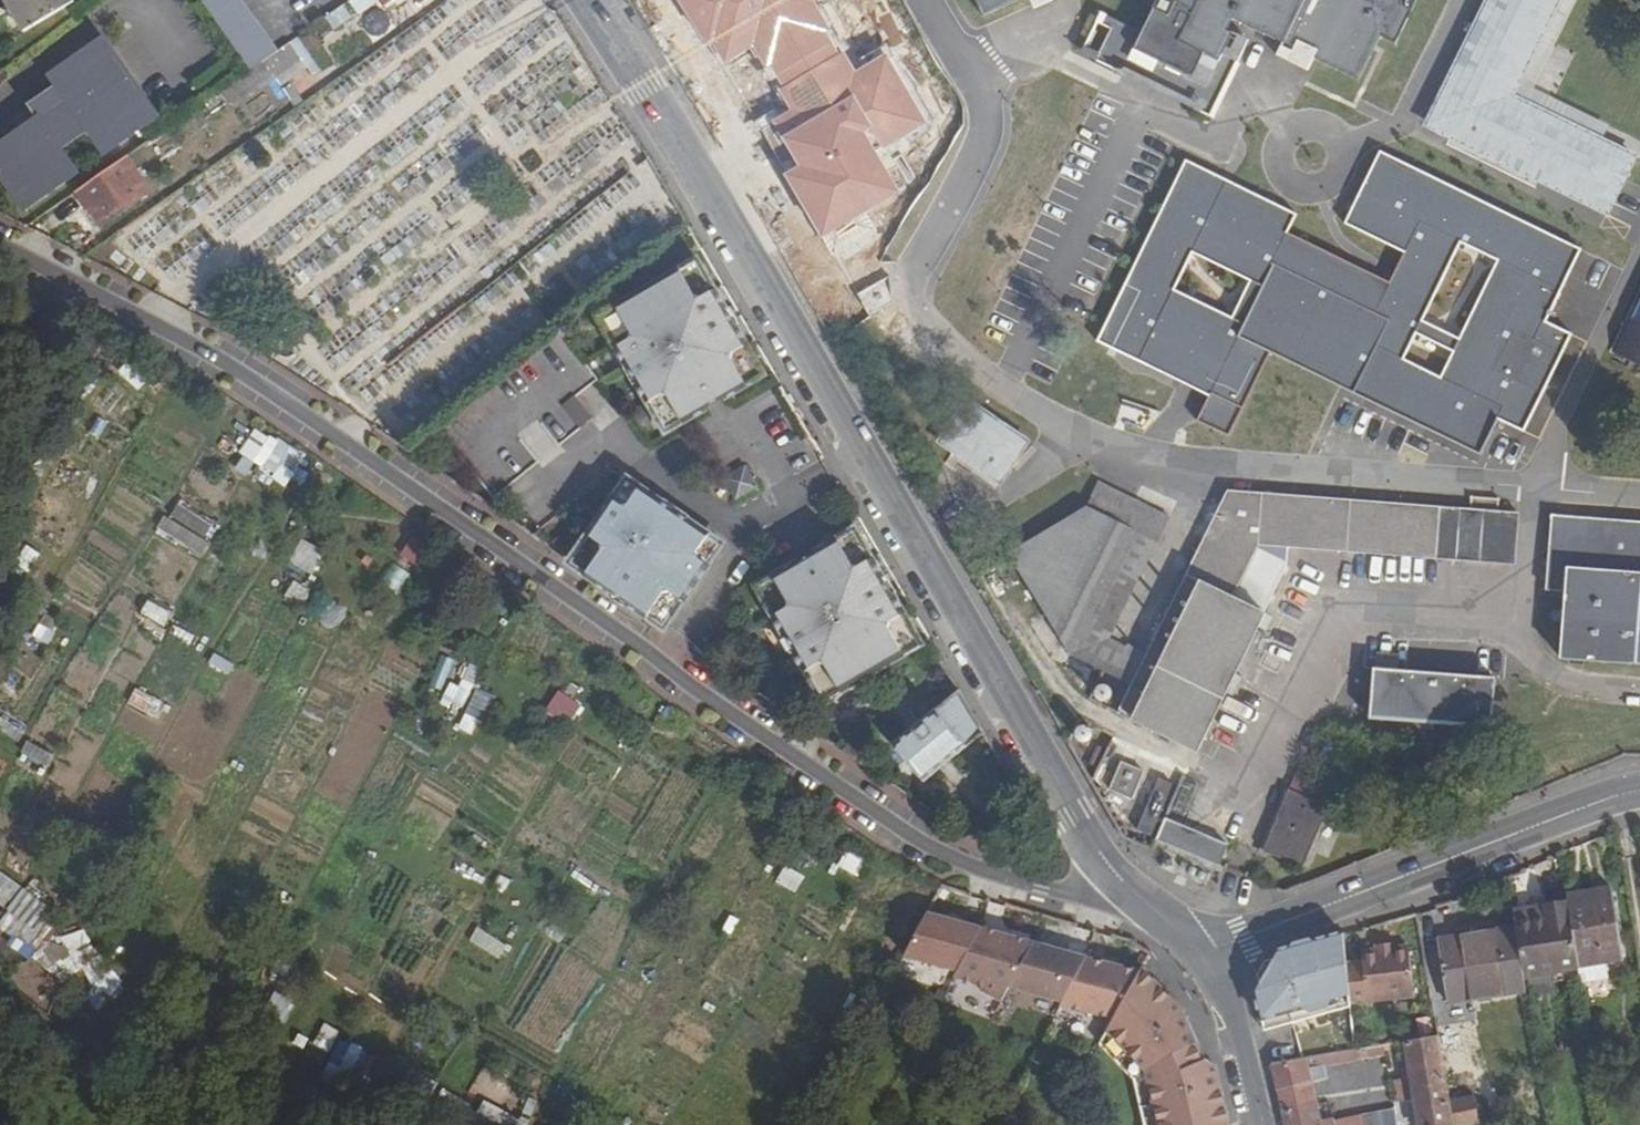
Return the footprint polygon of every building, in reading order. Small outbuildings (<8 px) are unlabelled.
[(68,3),(72,1),(71,0),(15,0),(5,5),(21,31),(68,3)] [(250,69),(275,51),(239,0),(201,0),(250,69)] [(357,14),(376,0),(348,0),(357,14)] [(985,24),(1031,4),(1035,13),(1064,0),(974,0),(985,24)] [(1136,1),(1154,9),(1143,32),(1116,19),(1095,61),(1122,74),(1125,69),(1147,81),(1145,85),(1211,118),(1248,40),(1227,30),(1233,19),(1295,49),(1290,59),(1308,67),(1313,58),(1359,80),(1380,36),(1396,44),(1411,13),(1400,8),(1400,0),(1137,0),(1136,1)] [(1425,126),(1607,213),(1633,158),(1509,97),(1557,0),(1487,0),(1425,126)] [(342,4),(324,17),(333,30),(352,17),(342,4)] [(1116,19),(1101,13),(1080,54),(1095,61),(1116,19)] [(262,87),(267,94),(306,66),(312,75),(321,69),(297,35),(275,51),(250,69),(262,87)] [(128,138),(124,133),(131,128),(135,133),(158,116),(99,36),(42,77),(49,89),(58,101),(29,120),(0,140),(0,175),(24,210),(48,194),(44,189),(51,184),(55,189),(77,173),(60,149),(87,129),(104,154),(128,138)] [(250,69),(220,90),(233,108),(262,87),(250,69)] [(1122,74),(1145,85),(1147,81),(1125,69),(1122,74)] [(22,108),(29,120),(58,101),(49,89),(22,108)] [(128,138),(135,133),(131,128),(124,133),(128,138)] [(1305,211),(1184,162),(1107,348),(1213,392),(1201,419),(1240,435),(1271,360),(1498,453),(1510,424),(1537,435),(1578,335),(1557,326),(1591,243),(1374,155),(1344,226),(1412,254),(1401,282),(1294,238),(1305,211)] [(149,190),(125,156),(76,191),(100,225),(149,190)] [(44,189),(48,194),(55,189),(51,184),(44,189)] [(670,426),(706,406),(703,401),(720,392),(723,396),(759,375),(742,346),(745,344),(713,289),(706,294),(690,265),(608,312),(624,341),(617,345),(649,400),(654,398),(670,426)] [(1617,353),(1639,364),(1639,306),(1617,353)] [(566,400),(577,424),(607,411),(596,386),(566,400)] [(1000,482),(1025,444),(966,403),(941,441),(1000,482)] [(241,462),(295,483),(308,450),(254,429),(241,462)] [(735,496),(753,485),(744,467),(725,478),(735,496)] [(573,566),(658,625),(676,597),(681,600),(706,564),(701,561),(715,540),(631,482),(617,502),(612,499),(587,536),(592,539),(573,566)] [(1009,554),(1071,656),(1145,507),(1097,484),(1086,507),(1009,554)] [(1185,576),(1233,599),(1257,547),(1515,566),(1519,513),(1226,492),(1185,576)] [(206,553),(222,520),(177,498),(161,531),(206,553)] [(1131,686),(1146,656),(1127,647),(1126,649),(1109,641),(1169,519),(1145,507),(1071,656),(1131,686)] [(1545,592),(1566,594),(1561,661),(1639,667),(1639,522),(1550,515),(1545,592)] [(830,696),(912,646),(896,618),(903,614),(870,559),(865,562),(848,534),(815,555),(817,558),(799,569),(797,565),(762,585),(778,614),(774,617),(805,671),(813,667),(830,696)] [(293,566),(319,575),(328,549),(303,540),(293,566)] [(1146,656),(1131,686),(1118,711),(1132,717),(1130,721),(1197,754),(1266,614),(1233,599),(1185,576),(1146,656)] [(145,617),(168,625),(174,608),(151,600),(145,617)] [(456,658),(442,703),(489,718),(497,692),(476,686),(482,667),(456,658)] [(1492,729),(1495,678),(1371,670),(1368,720),(1492,729)] [(130,705),(163,718),(170,701),(137,688),(130,705)] [(564,688),(549,709),(573,725),(587,704),(564,688)] [(984,733),(959,688),(892,745),(922,784),(984,733)] [(29,741),(24,757),(52,766),(58,751),(29,741)] [(1126,760),(1114,788),(1138,799),(1151,771),(1126,760)] [(1276,833),(1268,854),(1303,869),(1329,807),(1288,790),(1271,831),(1276,833)] [(1157,840),(1218,866),(1228,845),(1165,818),(1156,840),(1157,840)] [(1276,833),(1271,831),(1262,852),(1268,854),(1276,833)] [(862,876),(873,857),(851,845),(841,864),(862,876)] [(2,893),(14,875),(0,866),(0,892),(2,893)] [(34,928),(52,901),(28,885),(9,912),(34,928)] [(1567,906),(1612,899),(1610,891),(1566,898),(1567,906)] [(1568,911),(1578,968),(1610,962),(1623,960),(1612,899),(1567,906),(1568,911)] [(1512,916),(1514,926),(1544,920),(1543,915),(1568,911),(1567,906),(1512,916)] [(979,933),(981,929),(929,907),(906,950),(958,972),(979,933)] [(1514,926),(1515,930),(1523,980),(1578,969),(1578,968),(1568,911),(1543,915),(1544,920),(1514,926)] [(87,927),(65,936),(77,966),(99,957),(87,927)] [(1000,1005),(1008,990),(1033,945),(981,929),(979,933),(958,972),(954,978),(981,988),(978,993),(1000,1005)] [(1523,980),(1515,930),(1436,943),(1447,1004),(1525,992),(1523,980)] [(1341,936),(1276,953),(1253,995),(1263,1036),(1354,1011),(1353,1004),(1346,966),(1341,936)] [(1362,964),(1346,966),(1353,1004),(1416,994),(1407,944),(1391,947),(1376,950),(1360,953),(1362,964)] [(1085,962),(1085,961),(1033,945),(1008,990),(1061,1005),(1085,962)] [(1061,1005),(1059,1009),(1113,1023),(1140,974),(1085,961),(1085,962),(1061,1005)] [(1578,969),(1582,995),(1614,990),(1610,962),(1578,968),(1578,969)] [(102,981),(114,995),(129,983),(116,969),(102,981)] [(1216,1076),(1205,1068),(1202,1061),(1182,1015),(1142,971),(1140,974),(1113,1023),(1099,1048),(1133,1084),(1142,1124),(1229,1124),(1222,1099),(1216,1076)] [(1327,1036),(1305,1041),(1308,1055),(1330,1051),(1327,1036)] [(1412,1099),(1417,1124),(1453,1124),(1449,1102),(1438,1037),(1403,1043),(1409,1079),(1412,1099)] [(1383,1057),(1381,1047),(1355,1052),(1357,1062),(1383,1057)] [(1357,1062),(1355,1052),(1270,1067),(1276,1092),(1308,1084),(1304,1071),(1321,1068),(1357,1062)] [(1304,1071),(1308,1084),(1324,1082),(1321,1068),(1304,1071)] [(1403,1100),(1412,1099),(1409,1079),(1400,1081),(1403,1100)] [(1276,1092),(1281,1113),(1313,1106),(1308,1084),(1276,1092)] [(1393,1112),(1396,1124),(1417,1124),(1412,1099),(1403,1100),(1392,1102),(1393,1112)] [(1449,1102),(1453,1124),(1476,1124),(1471,1099),(1449,1102)] [(1281,1113),(1284,1124),(1317,1124),(1313,1106),(1281,1113)] [(1393,1112),(1320,1124),(1396,1124),(1393,1112)]
